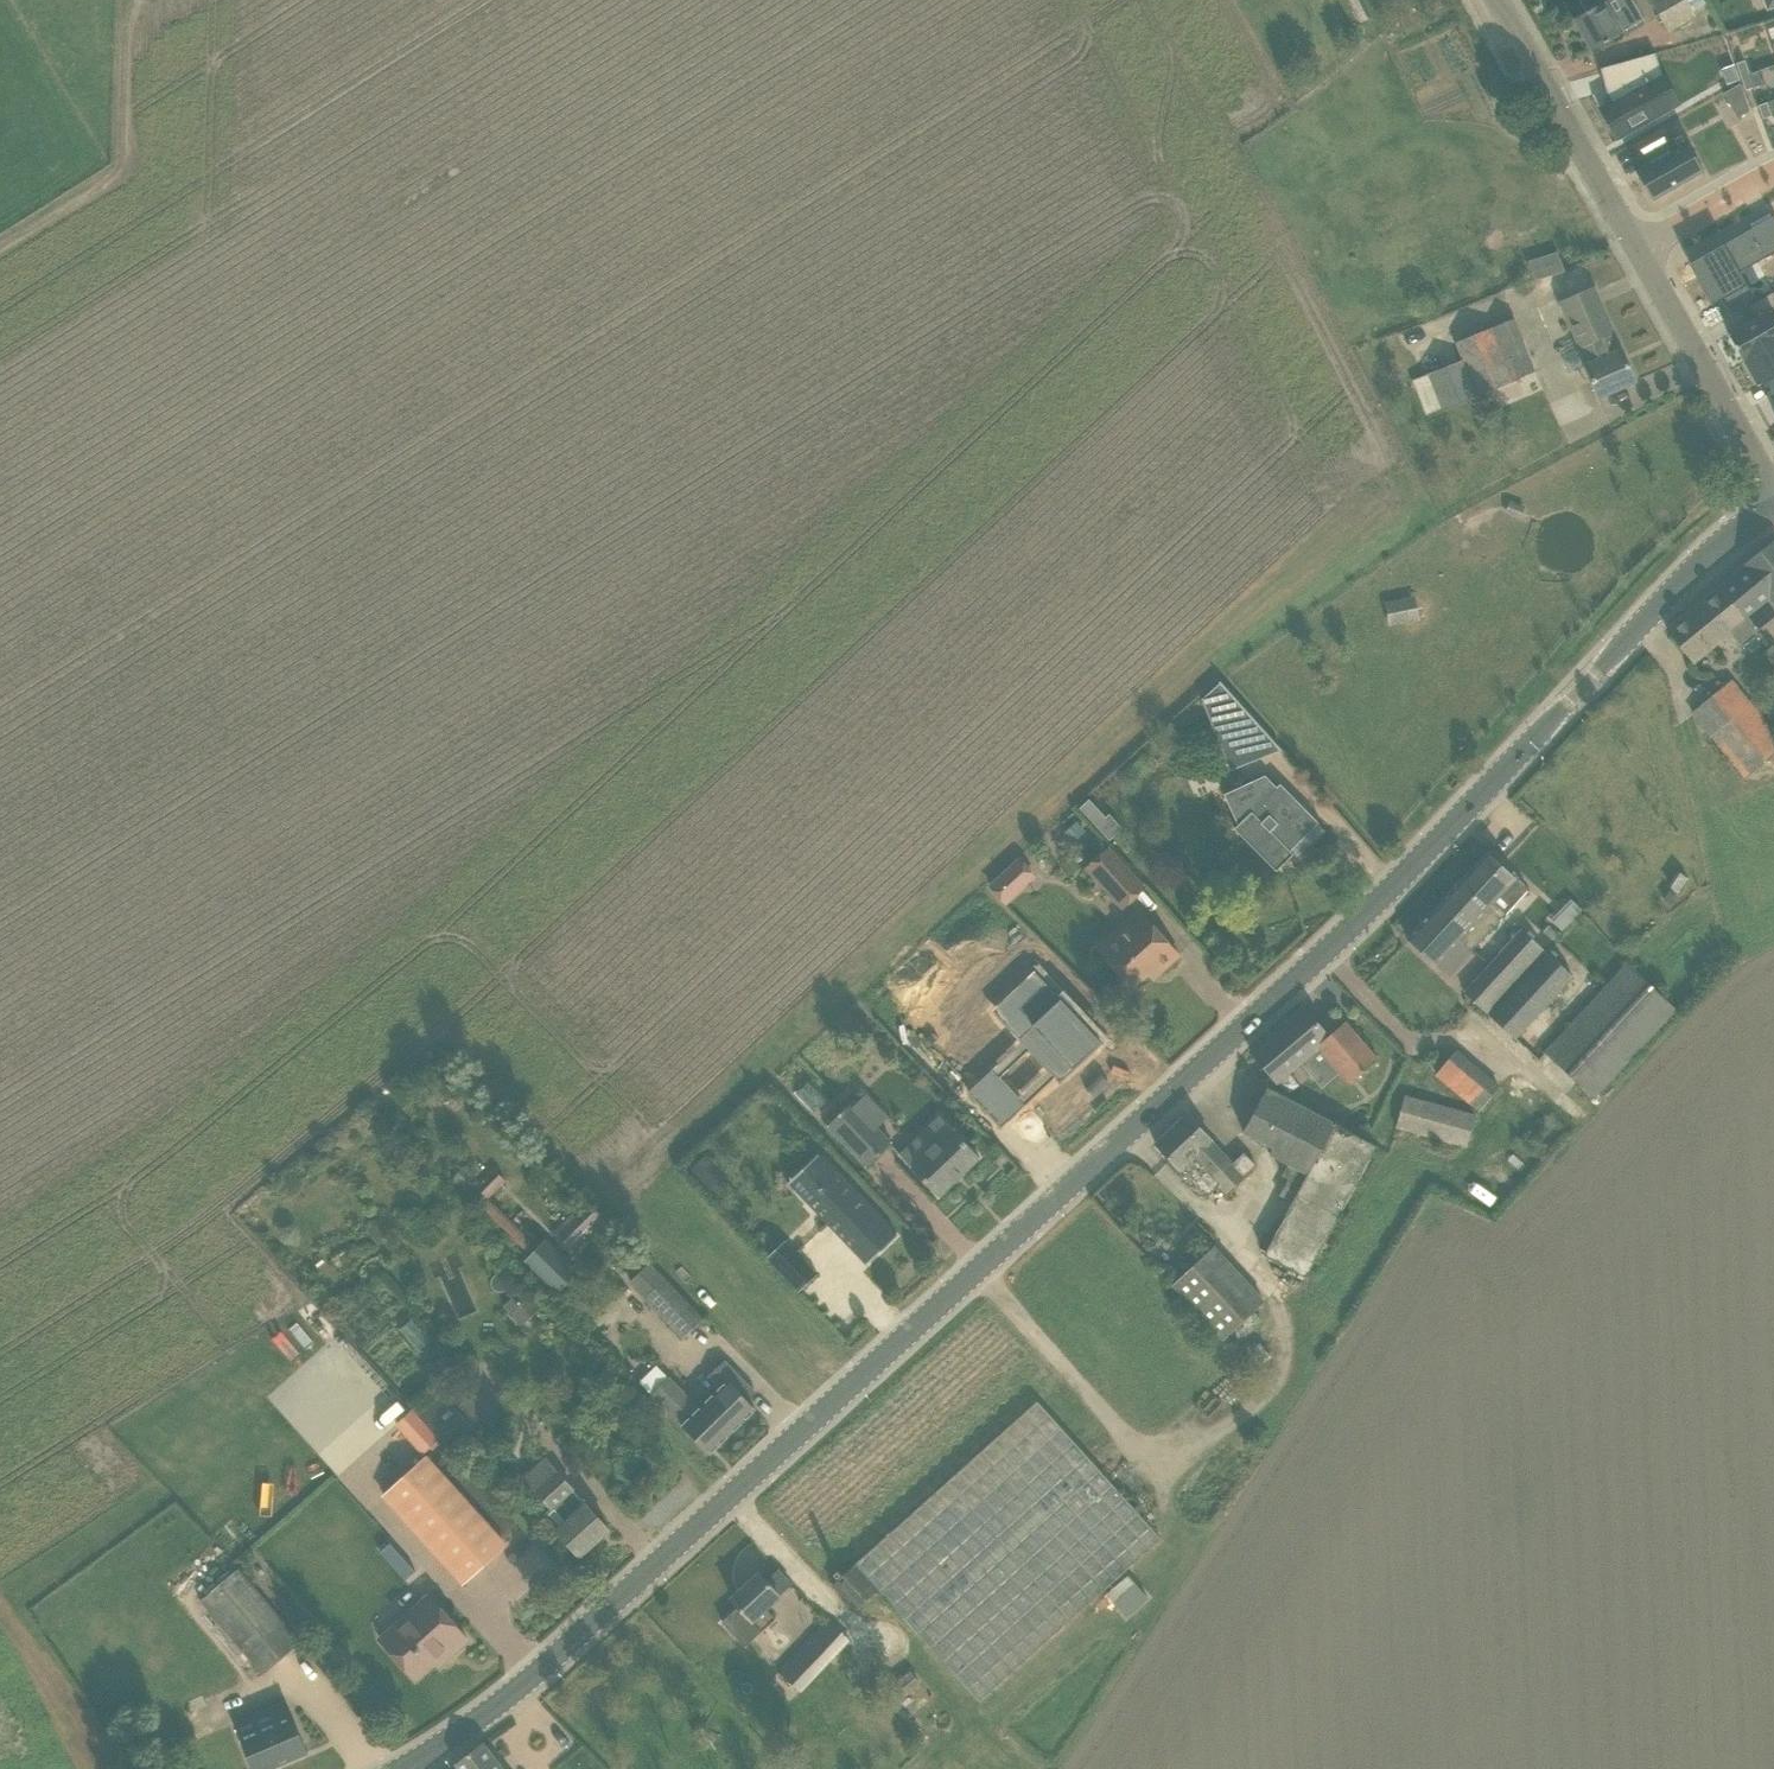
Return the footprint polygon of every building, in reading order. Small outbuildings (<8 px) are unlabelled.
[(1575,19),(1592,50),(1623,33),(1622,32),(1644,20),(1633,0),(1602,0),(1603,3),(1575,19)] [(1695,15),(1687,0),(1651,0),(1668,31),(1695,15)] [(1767,10),(1773,7),(1773,0),(1764,0),(1767,10)] [(1662,76),(1662,75),(1656,53),(1601,69),(1607,93),(1611,92),(1616,101),(1601,109),(1617,138),(1663,113),(1647,85),(1662,76)] [(1736,62),(1741,76),(1750,72),(1745,59),(1736,62)] [(1734,64),(1721,69),(1727,85),(1740,80),(1734,64)] [(1755,86),(1750,72),(1741,76),(1746,89),(1755,86)] [(1724,92),(1735,113),(1750,104),(1742,81),(1724,92)] [(1763,118),(1772,115),(1768,102),(1759,105),(1763,118)] [(1676,147),(1669,134),(1641,150),(1648,163),(1635,170),(1653,201),(1714,166),(1697,135),(1676,147)] [(1711,305),(1724,298),(1732,312),(1754,300),(1734,264),(1760,250),(1765,258),(1773,253),(1773,216),(1688,264),(1711,305)] [(1547,258),(1552,274),(1563,271),(1558,254),(1547,258)] [(1594,286),(1559,302),(1579,349),(1563,356),(1570,373),(1586,366),(1599,397),(1636,381),(1622,350),(1615,333),(1615,332),(1615,331),(1614,331),(1594,286)] [(1728,334),(1743,360),(1773,343),(1773,317),(1771,311),(1773,309),(1773,294),(1773,292),(1748,306),(1755,319),(1728,334)] [(1501,343),(1450,365),(1428,374),(1442,409),(1535,371),(1514,319),(1494,327),(1501,343)] [(1743,360),(1758,386),(1773,377),(1773,343),(1743,360)] [(1505,513),(1520,520),(1526,506),(1511,500),(1505,513)] [(1719,588),(1746,621),(1762,608),(1771,601),(1773,605),(1773,540),(1746,562),(1748,565),(1719,588)] [(1719,588),(1668,629),(1694,662),(1746,621),(1719,588)] [(1388,603),(1391,623),(1409,620),(1406,600),(1388,603)] [(1772,661),(1773,659),(1773,645),(1773,644),(1764,651),(1772,661)] [(1745,693),(1732,679),(1692,712),(1747,778),(1773,755),(1773,730),(1745,693)] [(1202,699),(1226,726),(1222,730),(1245,757),(1268,736),(1220,683),(1202,699)] [(1317,823),(1318,823),(1319,822),(1280,784),(1276,789),(1263,775),(1224,794),(1238,826),(1235,829),(1277,871),(1294,854),(1286,846),(1293,839),(1297,843),(1317,823)] [(1079,808),(1110,840),(1123,828),(1109,814),(1106,817),(1089,799),(1079,808)] [(1086,833),(1076,822),(1064,833),(1074,844),(1086,833)] [(1087,866),(1123,906),(1144,888),(1108,847),(1087,866)] [(1488,851),(1408,939),(1436,965),(1459,939),(1472,951),(1506,913),(1494,902),(1516,877),(1488,851)] [(1028,867),(1019,857),(989,886),(1007,905),(1023,890),(1014,880),(1028,867)] [(1678,893),(1688,878),(1678,871),(1668,885),(1678,893)] [(1582,911),(1571,900),(1562,909),(1573,920),(1582,911)] [(1131,933),(1106,956),(1134,986),(1154,968),(1159,973),(1179,955),(1140,911),(1124,925),(1131,933)] [(1502,953),(1466,992),(1490,1014),(1547,950),(1523,928),(1501,952),(1502,953)] [(1574,974),(1547,950),(1490,1014),(1516,1038),(1574,974)] [(1627,963),(1545,1052),(1594,1098),(1676,1008),(1627,963)] [(1041,974),(1022,991),(1032,1002),(1006,1025),(1057,1080),(1070,1067),(1075,1072),(1105,1043),(1041,974)] [(1543,1012),(1557,1025),(1582,999),(1568,986),(1543,1012)] [(1351,1083),(1356,1078),(1378,1060),(1345,1022),(1329,1035),(1305,1007),(1252,1052),(1277,1082),(1301,1062),(1332,1099),(1350,1083),(1351,1083)] [(1453,1054),(1436,1073),(1479,1111),(1496,1092),(1453,1054)] [(968,1091),(1002,1127),(1026,1105),(992,1069),(968,1091)] [(1289,1179),(1282,1190),(1280,1195),(1292,1203),(1264,1254),(1306,1277),(1377,1146),(1268,1088),(1269,1086),(1266,1084),(1262,1091),(1265,1092),(1244,1132),(1273,1147),(1270,1154),(1289,1163),(1282,1175),(1289,1179)] [(1405,1097),(1397,1126),(1468,1145),(1476,1116),(1405,1097)] [(866,1168),(892,1143),(853,1101),(827,1125),(866,1168)] [(1212,1140),(1187,1114),(1173,1126),(1187,1141),(1191,1137),(1202,1148),(1192,1159),(1199,1166),(1207,1158),(1210,1161),(1207,1164),(1210,1167),(1205,1171),(1212,1179),(1219,1172),(1233,1187),(1257,1165),(1245,1152),(1233,1163),(1212,1141),(1212,1140)] [(924,1131),(935,1143),(911,1166),(939,1197),(981,1158),(941,1115),(924,1131)] [(1187,1141),(1173,1126),(1155,1143),(1202,1191),(1206,1195),(1217,1185),(1226,1194),(1233,1187),(1219,1172),(1212,1179),(1205,1171),(1210,1167),(1207,1164),(1210,1161),(1207,1158),(1199,1166),(1192,1159),(1202,1148),(1191,1137),(1187,1141)] [(819,1153),(789,1182),(867,1265),(897,1236),(819,1153)] [(464,1190),(478,1176),(465,1164),(452,1178),(464,1190)] [(534,1241),(489,1198),(506,1180),(497,1171),(472,1197),(526,1250),(534,1241)] [(556,1233),(571,1249),(603,1217),(593,1207),(578,1222),(572,1216),(556,1233)] [(559,1291),(578,1271),(546,1240),(526,1260),(559,1291)] [(785,1240),(767,1258),(786,1278),(804,1260),(785,1240)] [(1173,1284),(1223,1339),(1264,1302),(1213,1247),(1173,1284)] [(684,1337),(703,1319),(649,1263),(631,1281),(684,1337)] [(542,1307),(532,1295),(524,1287),(504,1305),(512,1313),(522,1324),(542,1307)] [(718,1388),(700,1405),(670,1375),(651,1393),(710,1453),(756,1408),(748,1400),(756,1393),(724,1360),(708,1375),(718,1388)] [(459,1396),(475,1421),(495,1408),(480,1383),(459,1396)] [(421,1415),(457,1452),(479,1431),(443,1393),(421,1415)] [(1038,1400),(833,1584),(856,1610),(878,1590),(979,1702),(1161,1539),(1038,1400)] [(414,1409),(396,1425),(422,1454),(440,1438),(414,1409)] [(384,1495),(464,1583),(506,1544),(427,1457),(384,1495)] [(543,1515),(557,1531),(580,1556),(610,1529),(587,1503),(586,1504),(572,1488),(573,1488),(558,1472),(537,1491),(551,1507),(543,1515)] [(263,1675),(273,1665),(273,1666),(302,1642),(240,1569),(220,1585),(201,1600),(239,1647),(263,1675)] [(780,1596),(759,1573),(732,1598),(740,1606),(723,1621),(736,1636),(753,1621),(762,1631),(776,1619),(767,1608),(780,1596)] [(1107,1594),(1127,1617),(1149,1598),(1128,1575),(1107,1594)] [(469,1640),(428,1593),(379,1637),(416,1678),(447,1650),(452,1655),(469,1640)] [(850,1641),(826,1618),(777,1668),(802,1692),(850,1641)] [(887,1689),(899,1703),(921,1683),(909,1670),(887,1689)] [(235,1723),(241,1736),(241,1737),(254,1768),(267,1768),(309,1751),(293,1714),(292,1714),(287,1701),(270,1708),(276,1721),(242,1736),(237,1723),(235,1723)] [(456,1764),(459,1768),(504,1768),(483,1743),(458,1764),(456,1764)]
